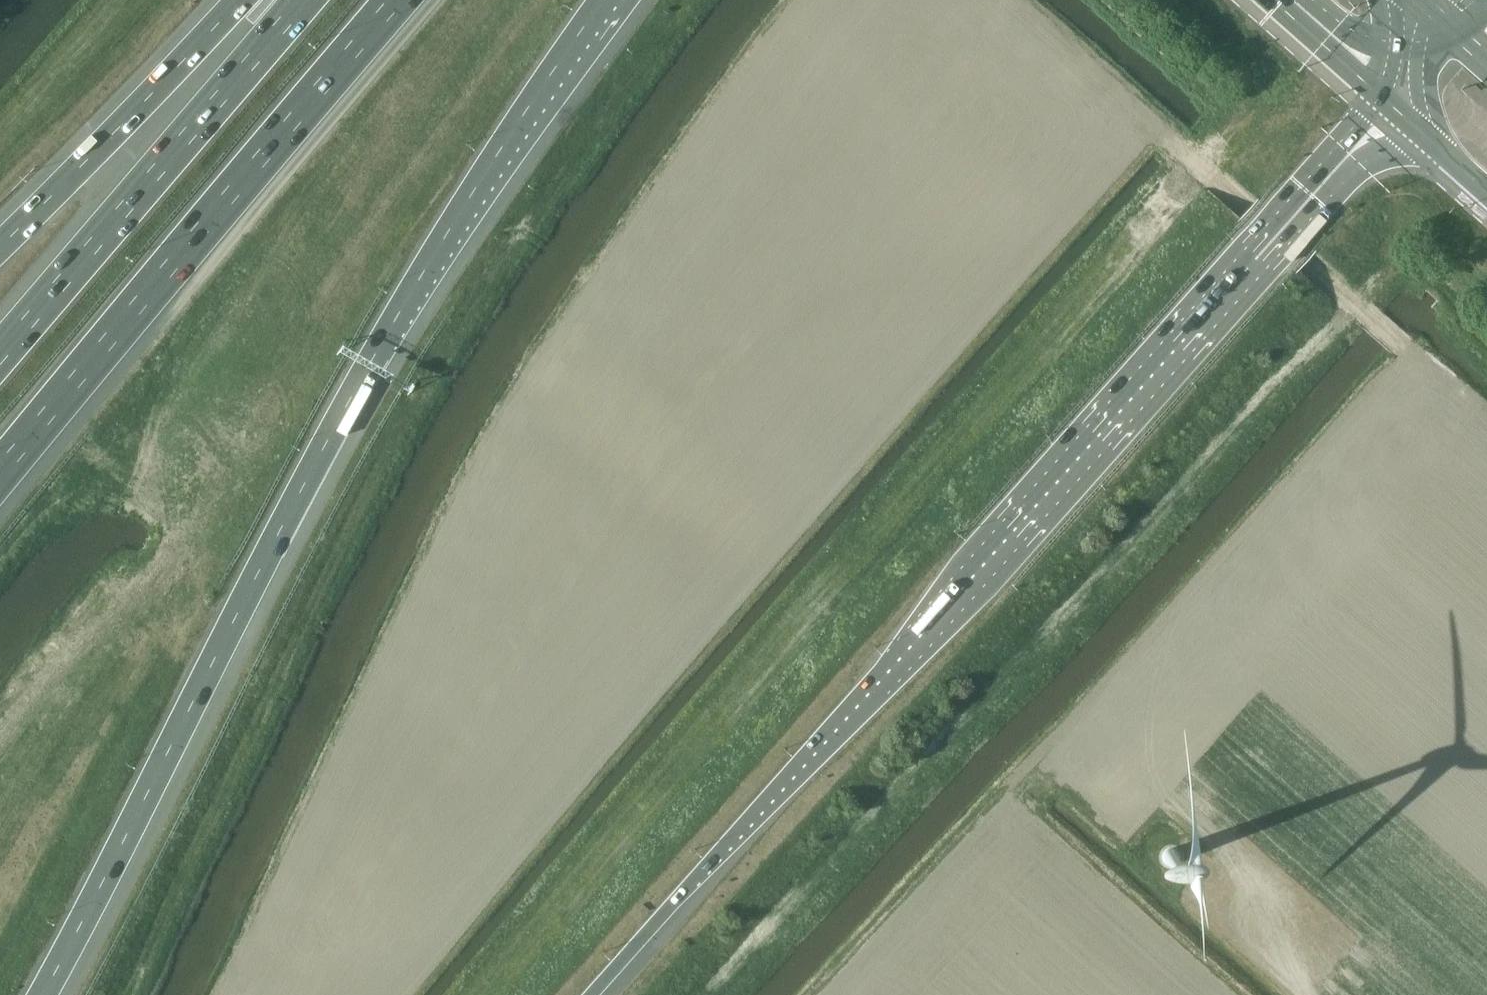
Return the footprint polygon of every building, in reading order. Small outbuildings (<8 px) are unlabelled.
[(1163,855),(1163,857),(1163,858),(1164,859),(1164,861),(1165,861),(1165,862),(1166,863),(1168,864),(1169,865),(1170,865),(1171,865),(1173,865),(1174,864),(1176,864),(1177,863),(1178,862),(1179,861),(1179,859),(1179,858),(1180,857),(1179,855),(1179,854),(1178,852),(1177,851),(1176,850),(1174,849),(1173,849),(1171,848),(1169,849),(1168,849),(1167,850),(1166,851),(1165,852),(1164,853),(1163,855)]
